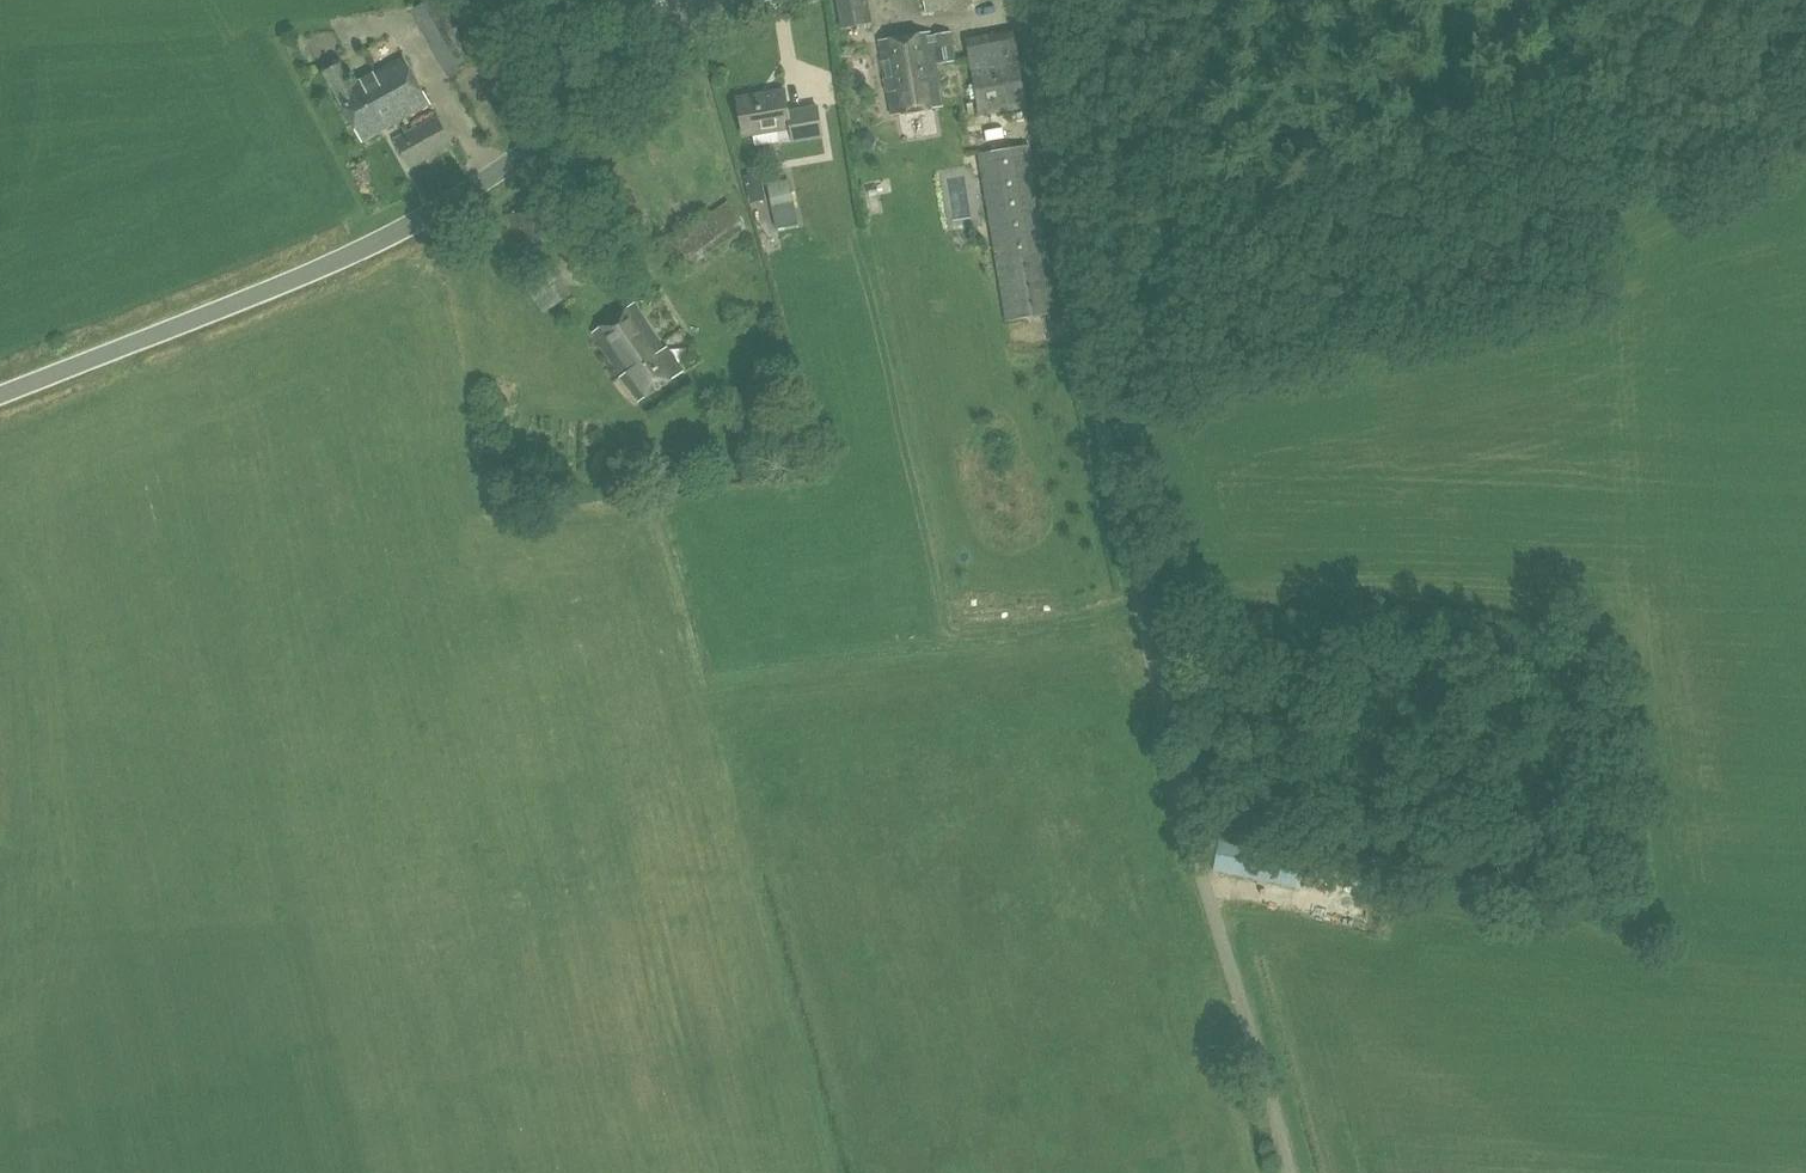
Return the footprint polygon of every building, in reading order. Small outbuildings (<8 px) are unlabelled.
[(444,0),(428,0),(411,9),(448,75),(477,58),(444,0)] [(872,23),(868,0),(839,0),(843,27),(872,23)] [(973,0),(924,0),(926,12),(973,2),(973,0)] [(1012,21),(991,26),(995,41),(1016,36),(1012,21)] [(953,30),(931,33),(930,31),(879,40),(891,114),(942,106),(935,63),(957,60),(953,30)] [(363,141),(431,103),(404,55),(352,84),(340,63),(325,71),(337,92),(336,93),(363,141)] [(1028,105),(1020,60),(973,69),(981,113),(1028,105)] [(779,142),(808,137),(822,135),(817,106),(788,111),(785,90),(738,98),(744,135),(777,129),(779,142)] [(396,138),(412,166),(455,142),(439,114),(396,138)] [(855,140),(861,149),(872,147),(875,138),(869,129),(857,130),(855,140)] [(1029,144),(982,152),(1009,319),(1057,311),(1029,144)] [(743,174),(749,202),(767,200),(760,171),(743,174)] [(789,179),(768,183),(777,228),(799,223),(789,179)] [(507,216),(531,246),(562,222),(538,191),(507,216)] [(728,200),(671,240),(690,267),(747,228),(728,200)] [(572,293),(549,258),(520,275),(544,311),(572,293)] [(683,371),(668,354),(667,355),(634,303),(593,332),(624,380),(623,381),(639,400),(683,371)] [(1304,854),(1220,836),(1214,870),(1297,886),(1304,854)]
